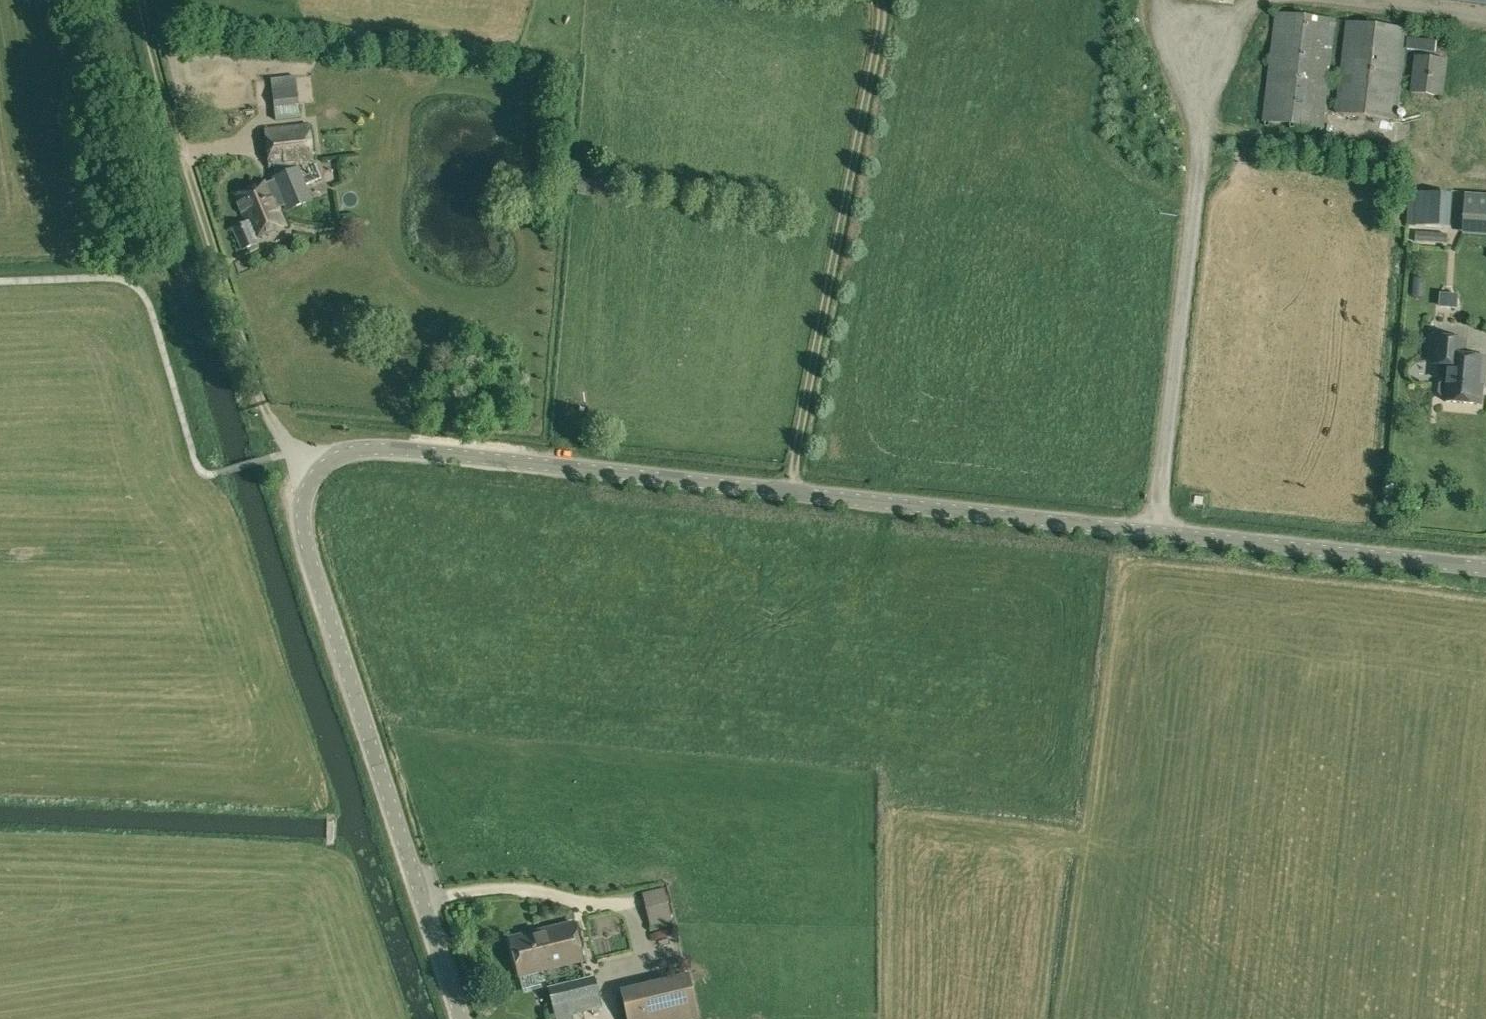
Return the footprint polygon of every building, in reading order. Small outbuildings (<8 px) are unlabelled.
[(1323,130),(1336,20),(1275,13),(1262,122),(1323,130)] [(1397,121),(1405,49),(1407,38),(1408,29),(1346,21),(1335,113),(1397,121)] [(1407,38),(1405,49),(1435,53),(1436,41),(1407,38)] [(1410,93),(1444,97),(1448,59),(1415,56),(1410,93)] [(270,79),(271,90),(296,87),(295,77),(270,79)] [(296,87),(271,90),(273,107),(298,105),(296,87)] [(267,184),(266,182),(234,196),(246,223),(232,229),(241,251),(256,244),(254,240),(285,227),(277,208),(284,206),(286,211),(311,201),(297,169),(296,170),(296,167),(314,164),(309,122),(307,123),(307,119),(265,124),(266,127),(263,127),(268,170),(274,169),(275,179),(273,179),(274,182),(267,184)] [(1416,191),(1414,226),(1450,227),(1452,194),(1416,191)] [(1465,195),(1464,216),(1485,217),(1485,197),(1465,195)] [(1446,243),(1447,234),(1416,232),(1415,241),(1446,243)] [(1455,301),(1443,300),(1442,308),(1454,309),(1455,301)] [(1446,396),(1446,401),(1480,405),(1483,376),(1485,377),(1485,359),(1463,356),(1464,340),(1437,337),(1434,364),(1449,366),(1447,382),(1443,382),(1440,384),(1439,393),(1442,396),(1446,396)] [(651,927),(671,922),(663,889),(642,894),(651,927)] [(574,920),(507,937),(517,979),(584,962),(574,920)] [(600,931),(586,935),(591,950),(605,945),(600,931)] [(688,974),(619,990),(626,1018),(693,1018),(698,1018),(688,974)] [(569,1016),(602,1008),(594,976),(547,987),(554,1018),(557,1018),(569,1016)]
